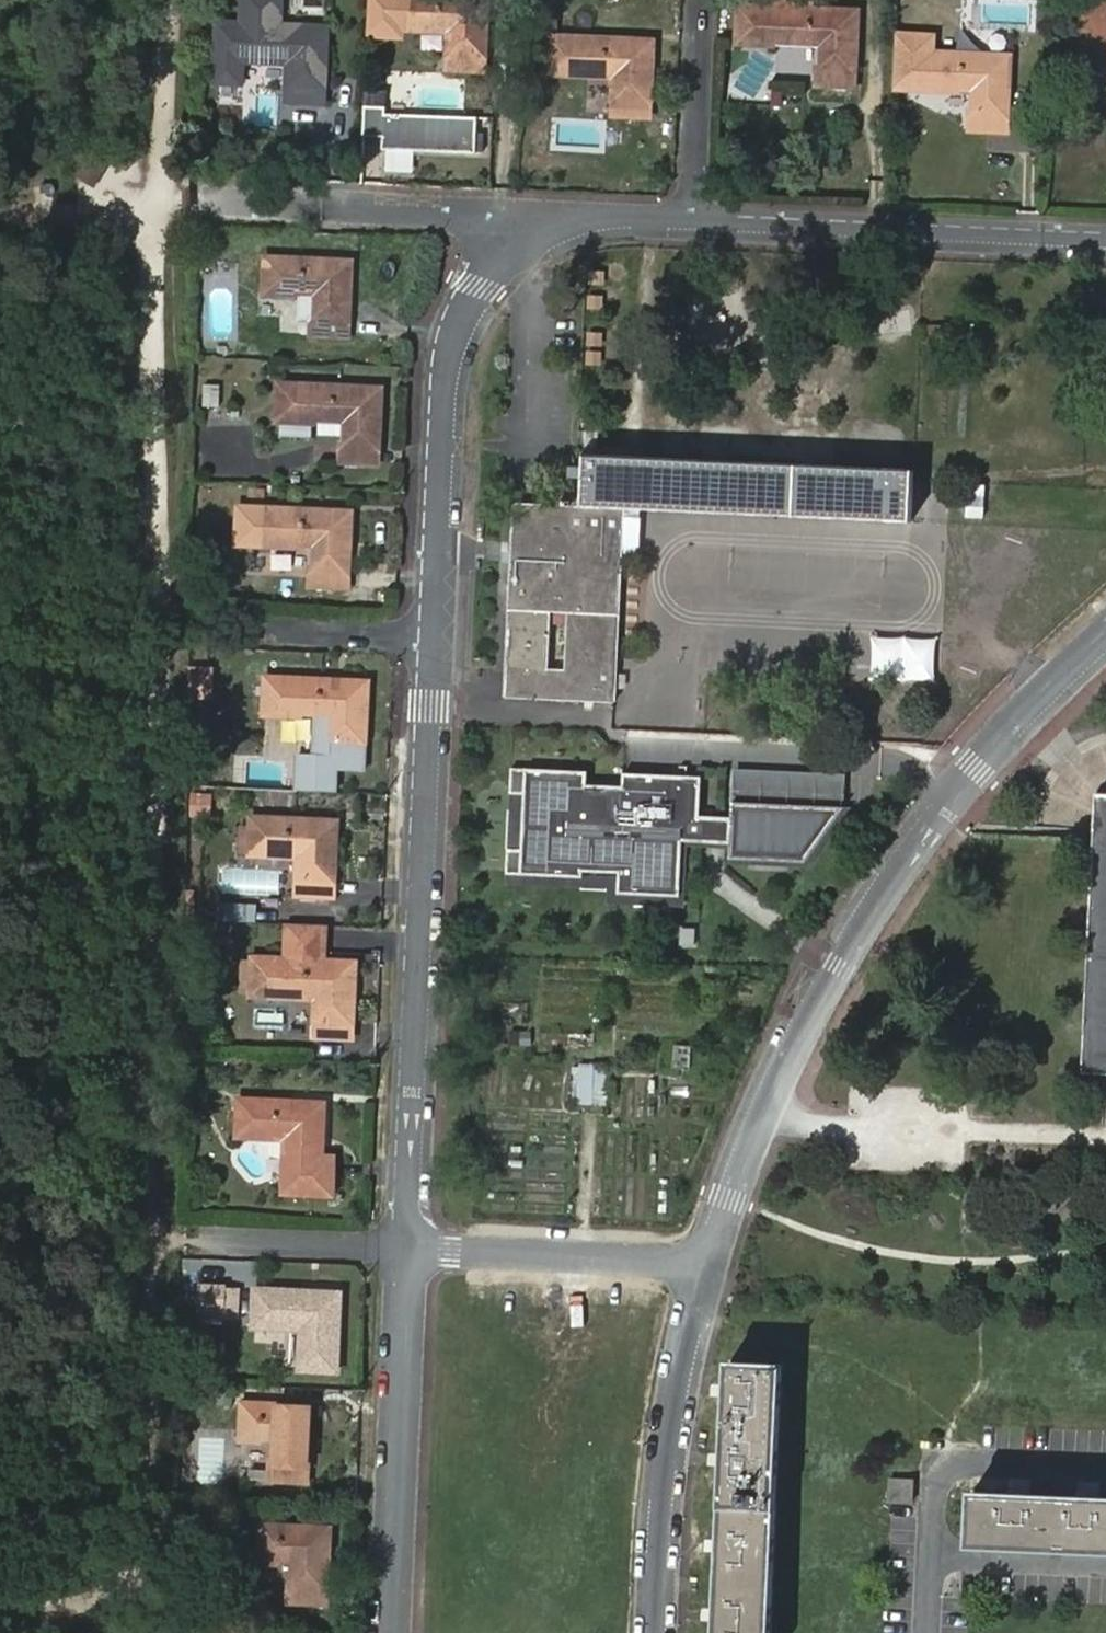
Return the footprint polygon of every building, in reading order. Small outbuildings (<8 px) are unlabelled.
[(329,91),(331,25),(285,23),(285,0),(239,0),(238,21),(215,20),(212,86),(245,87),(246,66),(285,67),(284,90),(329,91)] [(429,0),(402,0),(400,24),(429,26),(429,0)] [(429,26),(437,26),(437,24),(450,25),(449,51),(483,53),(487,0),(429,0),(429,26)] [(1081,18),(1079,55),(1105,57),(1105,0),(1082,0),(1081,18)] [(853,69),(854,56),(856,9),(738,3),(736,39),(772,41),(772,38),(818,41),(817,67),(853,69)] [(614,97),(649,99),(653,38),(551,34),(549,69),(587,71),(588,68),(615,69),(614,97)] [(971,112),(1006,114),(1009,55),(923,49),(921,87),(958,89),(959,87),(973,87),(971,112)] [(483,69),(483,53),(449,51),(448,67),(483,69)] [(852,86),(853,69),(817,67),(816,84),(852,86)] [(328,106),(329,91),(284,90),(283,105),(328,106)] [(648,116),(649,99),(614,97),(613,113),(648,116)] [(363,136),(383,136),(382,151),(477,154),(478,118),(386,116),(386,107),(363,106),(363,136)] [(1005,132),(1006,114),(971,112),(970,130),(1005,132)] [(114,164),(96,153),(81,177),(98,188),(114,164)] [(347,260),(263,256),(261,291),(300,293),(300,290),(311,291),(311,334),(345,336),(347,260)] [(340,444),(376,446),(377,387),(275,381),(274,417),(312,420),(312,417),(340,419),(340,444)] [(222,386),(204,385),(204,407),(223,407),(222,386)] [(375,463),(376,446),(340,444),(339,461),(375,463)] [(908,522),(910,483),(911,470),(582,456),(581,507),(511,504),(504,670),(533,670),(532,700),(614,703),(621,509),(908,522)] [(966,517),(986,517),(986,483),(967,482),(966,517)] [(311,566),(346,569),(348,509),(263,505),(261,542),(299,543),(299,540),(311,541),(311,566)] [(344,586),(346,569),(311,566),(310,585),(344,586)] [(504,698),(532,700),(533,670),(504,670),(504,698)] [(328,740),(363,741),(366,682),(265,676),(264,713),(299,716),(300,711),(329,713),(328,740)] [(363,757),(363,741),(328,740),(327,755),(363,757)] [(585,771),(509,768),(508,793),(523,794),(520,849),(506,848),(505,873),(581,877),(581,875),(617,877),(616,893),(678,895),(680,840),(729,842),(728,857),(803,860),(842,805),(731,801),(729,816),(697,815),(699,776),(621,773),(621,786),(585,784),(585,771)] [(190,791),(188,816),(211,818),(213,793),(190,791)] [(523,794),(508,793),(506,848),(520,849),(523,794)] [(1093,795),(1092,829),(1091,853),(1081,1074),(1105,1075),(1105,795),(1093,795)] [(334,821),(249,817),(248,854),(285,856),(285,853),(298,854),(296,896),(331,897),(334,821)] [(258,921),(258,902),(217,902),(216,920),(258,921)] [(317,1022),(351,1023),(354,964),(253,959),(252,995),(289,996),(288,993),(318,994),(317,1022)] [(350,1038),(351,1023),(317,1022),(316,1037),(350,1038)] [(690,1070),(693,1045),(674,1043),(671,1069),(690,1070)] [(573,1105),(609,1106),(610,1064),(574,1063),(573,1105)] [(123,1079),(110,1079),(109,1088),(123,1089),(123,1079)] [(287,1136),(286,1161),(282,1161),(280,1193),(330,1195),(332,1159),(320,1157),(323,1104),(238,1100),(238,1135),(274,1137),(274,1135),(287,1136)] [(301,1351),(335,1353),(337,1294),(254,1290),(252,1326),(288,1328),(288,1324),(302,1325),(301,1351)] [(335,1369),(335,1353),(301,1351),(301,1368),(335,1369)] [(721,1632),(771,1632),(783,1360),(731,1358),(721,1632)] [(272,1465),(306,1467),(309,1408),(240,1405),(238,1439),(259,1440),(259,1437),(273,1438),(272,1465)] [(305,1484),(306,1467),(272,1465),(271,1482),(305,1484)] [(890,1499),(915,1499),(915,1476),(891,1475),(890,1499)] [(975,1491),(973,1541),(1105,1548),(1105,1497),(975,1491)] [(292,1588),(329,1590),(331,1530),(262,1527),(261,1564),(279,1565),(279,1562),(292,1563),(292,1588)] [(328,1607),(329,1590),(292,1588),(291,1606),(328,1607)]
